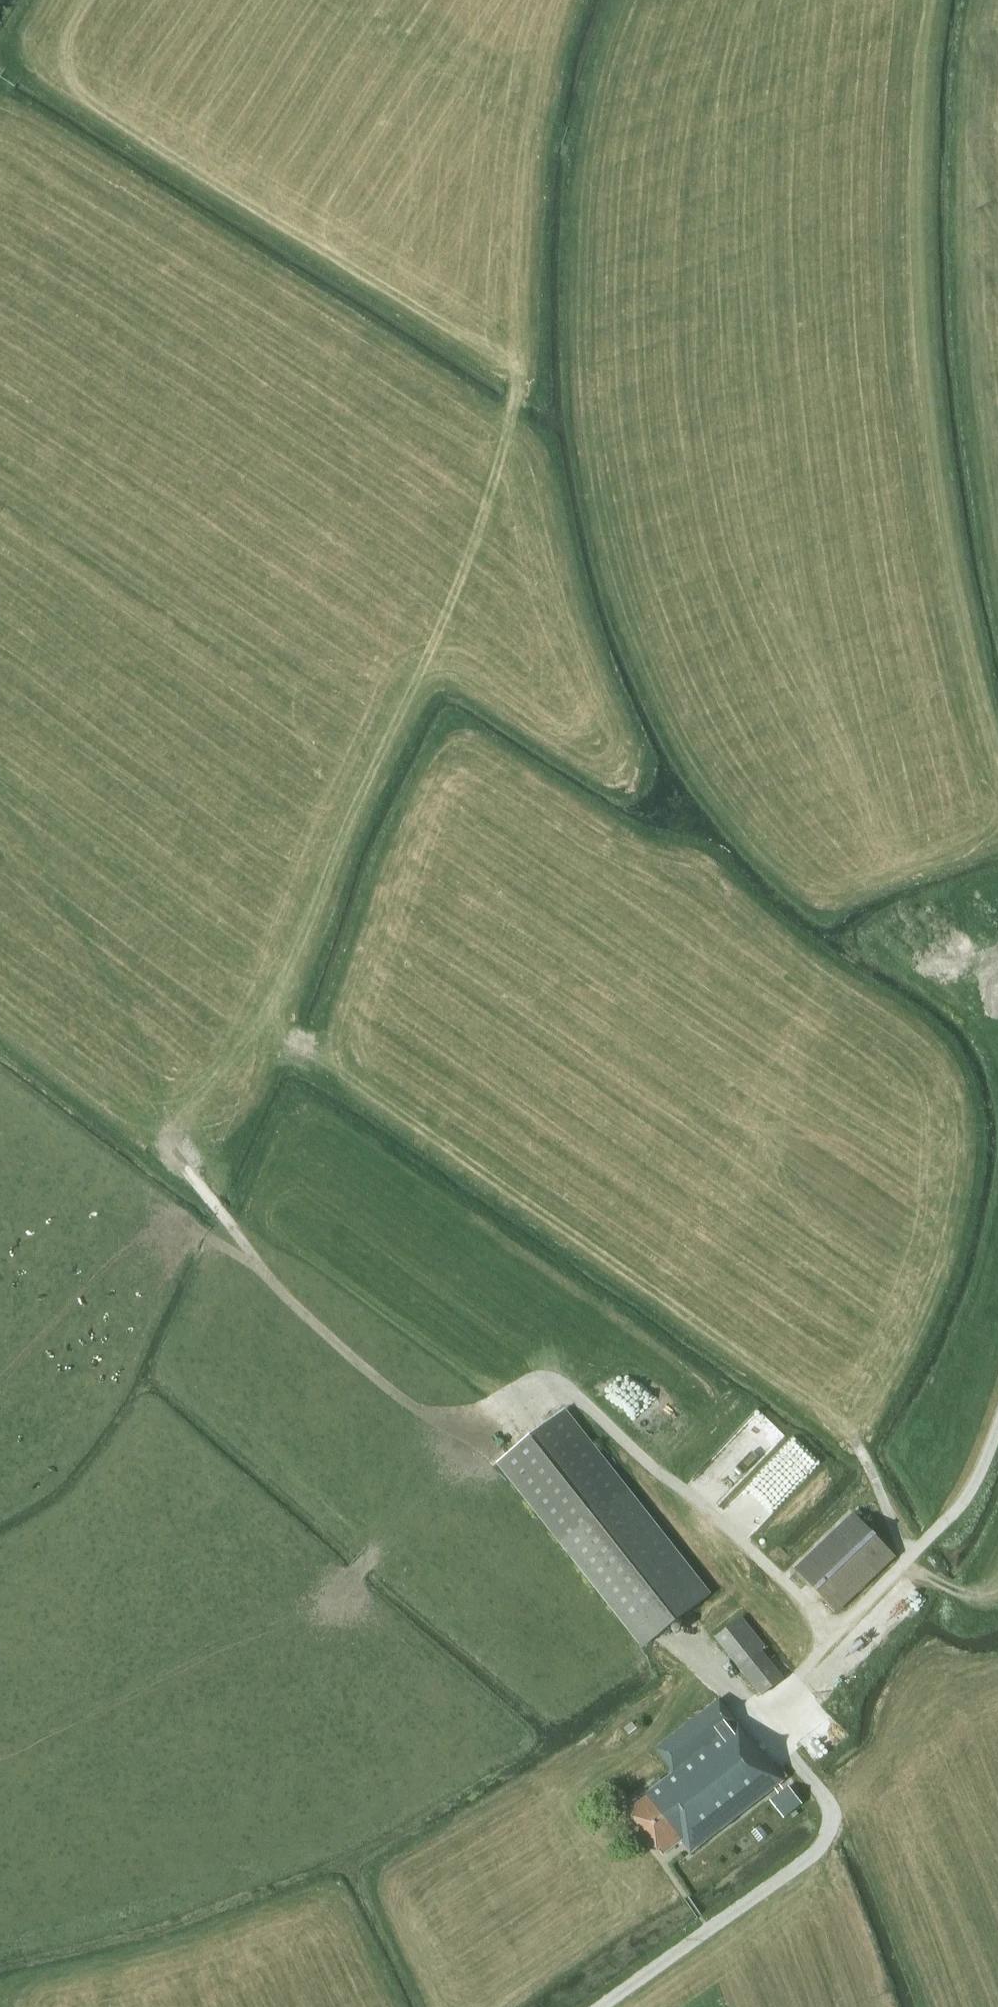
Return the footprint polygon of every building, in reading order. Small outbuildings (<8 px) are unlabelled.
[(711,1594),(620,1478),(565,1408),(498,1461),(552,1531),(644,1647),(711,1594)] [(836,1610),(894,1554),(856,1513),(798,1569),(836,1610)] [(784,1678),(762,1650),(766,1647),(742,1616),(716,1637),(740,1667),(762,1695),(784,1678)] [(779,1775),(751,1738),(750,1739),(738,1724),(739,1724),(720,1699),(656,1748),(675,1772),(646,1794),(649,1797),(631,1811),(663,1853),(681,1839),(692,1852),(784,1781),(783,1779),(787,1776),(783,1772),(779,1775)] [(638,1728),(633,1721),(624,1727),(630,1734),(638,1728)] [(803,1803),(789,1786),(770,1801),(784,1818),(803,1803)]
